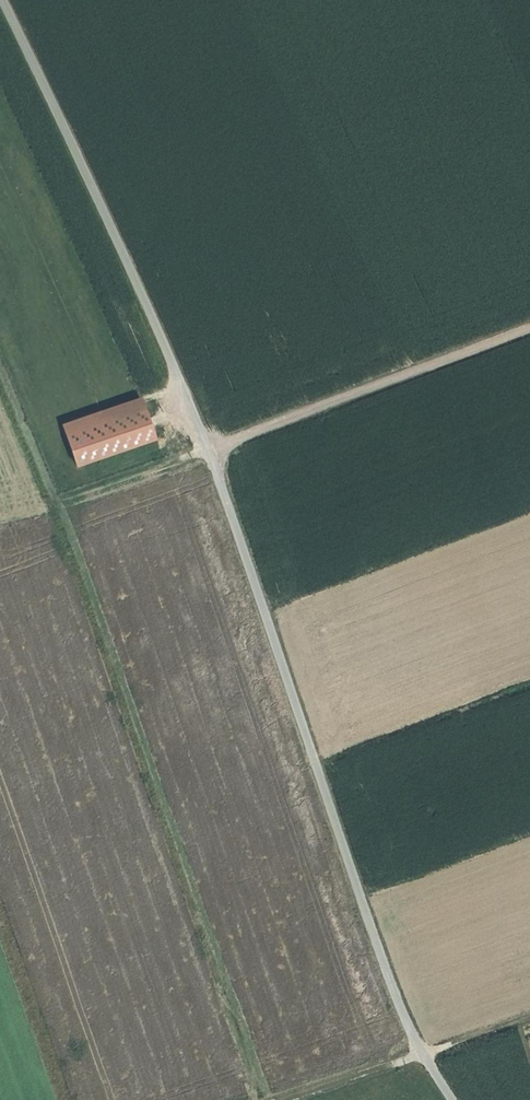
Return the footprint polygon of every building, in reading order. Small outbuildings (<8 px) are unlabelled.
[(155,437),(141,397),(63,424),(77,464),(155,437)]
